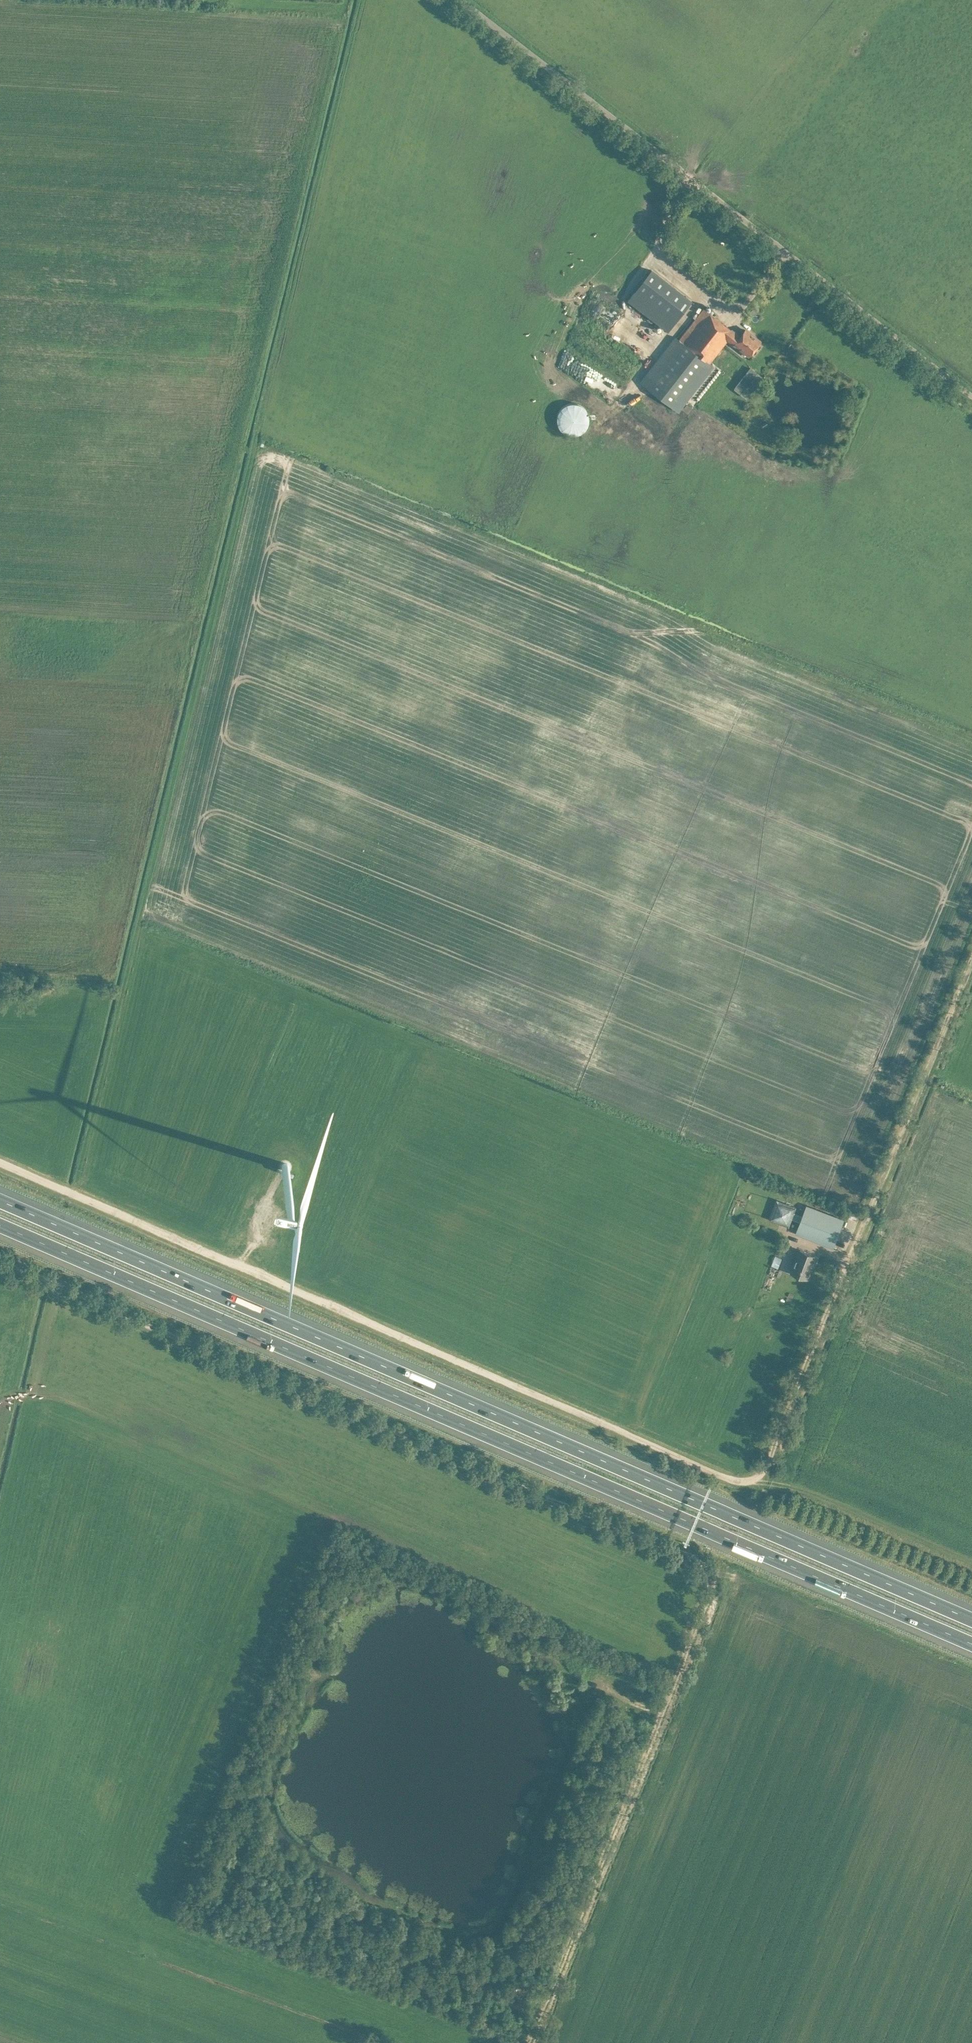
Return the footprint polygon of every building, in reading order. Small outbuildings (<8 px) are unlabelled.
[(651,270),(645,277),(627,301),(667,332),(691,301),(651,270)] [(739,336),(703,308),(679,339),(690,348),(689,350),(666,380),(685,395),(727,340),(734,345),(735,344),(749,355),(760,341),(745,329),(739,336)] [(750,368),(734,388),(746,398),(762,377),(750,368)] [(558,412),(557,417),(557,421),(558,424),(561,429),(565,433),(572,434),(577,433),(581,432),(585,428),(588,423),(588,416),(587,411),(585,408),(581,404),(578,403),(574,402),(570,402),(566,403),(564,404),(560,408),(558,412)] [(291,1168),(291,1166),(291,1165),(291,1164),(290,1163),(289,1162),(288,1162),(287,1161),(286,1161),(285,1161),(284,1161),(283,1161),(282,1162),(281,1163),(280,1164),(280,1166),(280,1167),(280,1168),(280,1169),(281,1170),(281,1171),(282,1171),(283,1172),(284,1172),(285,1172),(287,1172),(288,1172),(289,1171),(290,1170),(291,1169),(291,1168)] [(811,1238),(834,1247),(844,1219),(807,1205),(804,1214),(795,1211),(797,1206),(778,1198),(771,1217),(790,1225),(793,1217),(801,1221),(797,1233),(809,1237),(811,1238)] [(814,1264),(817,1256),(800,1249),(792,1272),(808,1278),(813,1264),(814,1264)] [(764,1287),(774,1291),(782,1269),(772,1265),(764,1287)]
